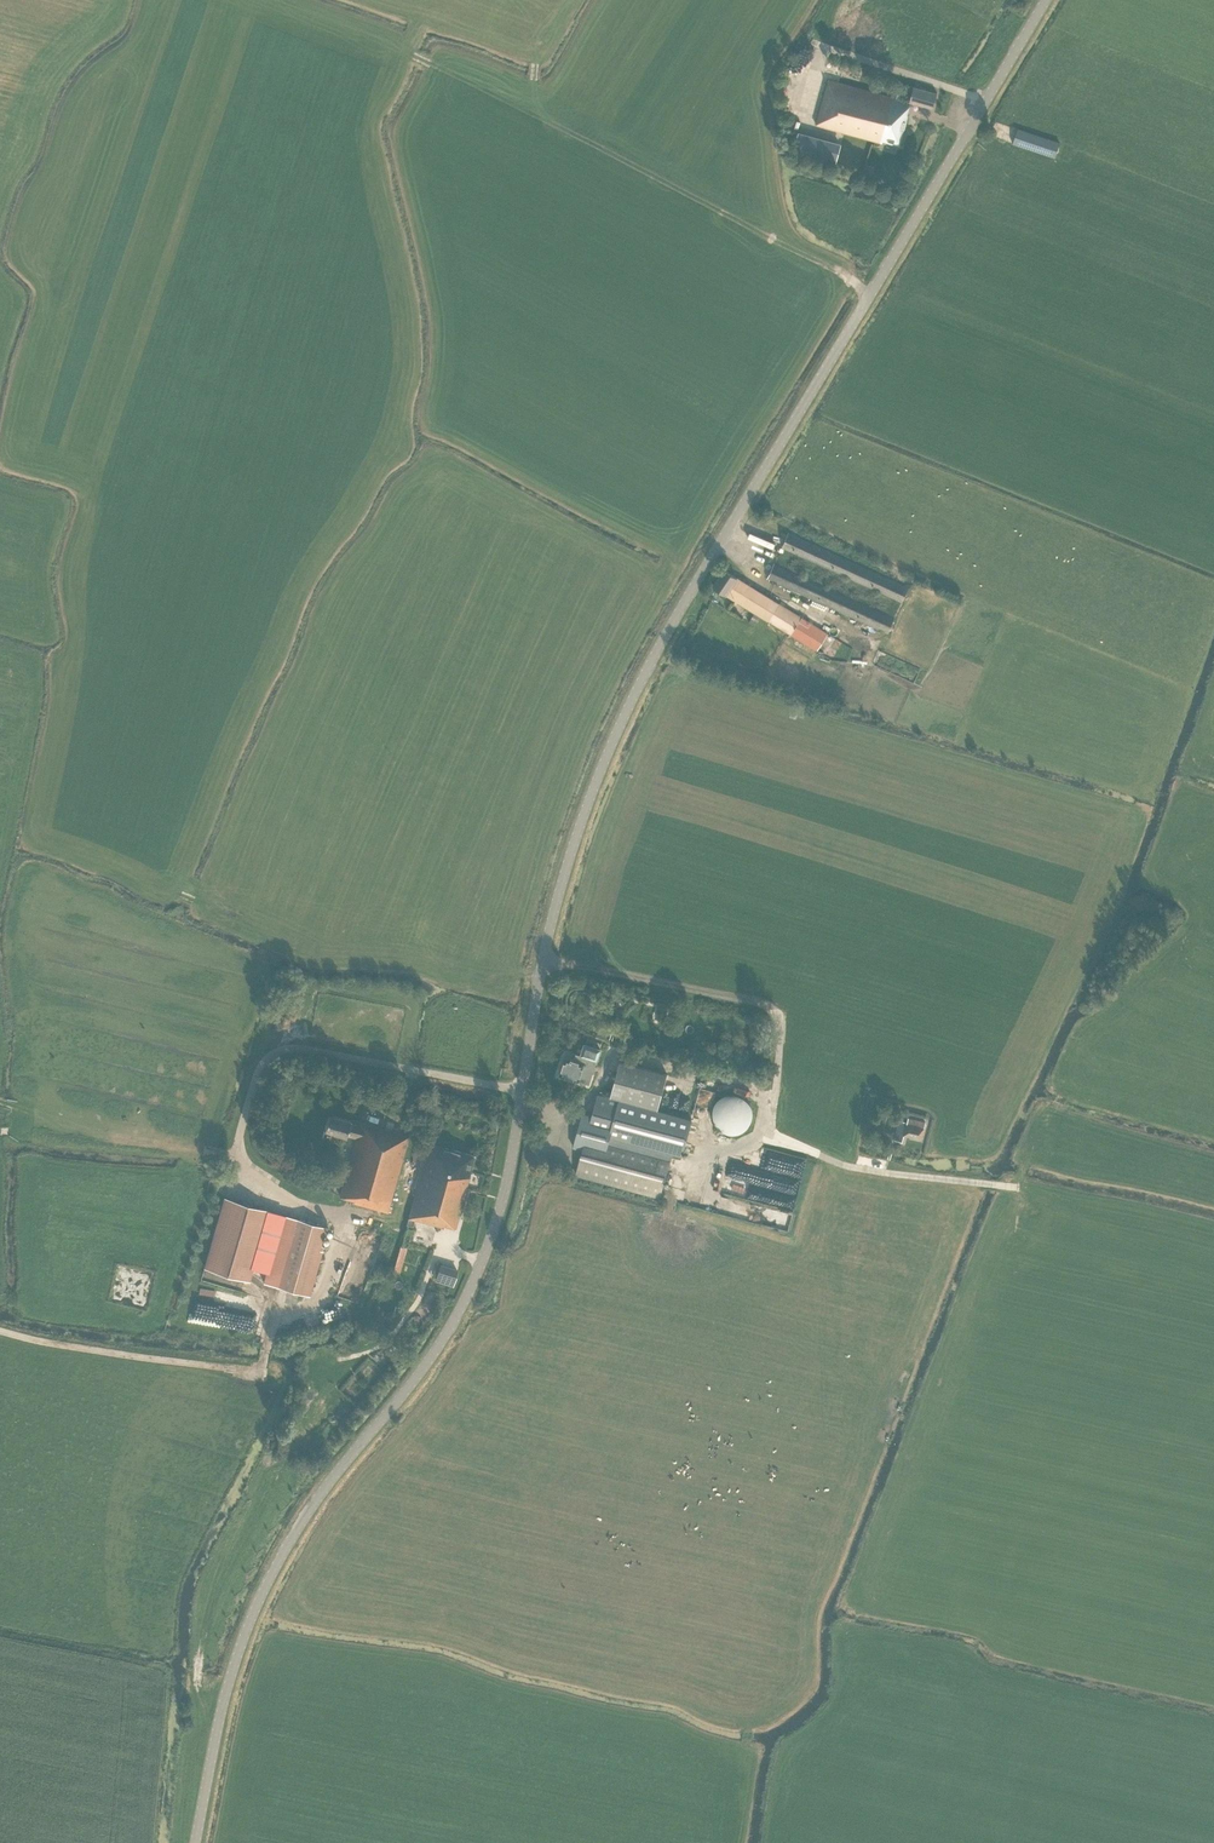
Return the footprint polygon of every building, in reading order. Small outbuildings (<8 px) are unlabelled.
[(828,80),(816,124),(883,143),(883,141),(900,145),(908,114),(907,114),(910,102),(933,108),(937,93),(913,86),(909,102),(828,80)] [(890,97),(901,99),(904,86),(894,84),(890,97)] [(1059,143),(1017,129),(1013,143),(1055,157),(1059,143)] [(793,153),(821,161),(826,141),(798,134),(793,153)] [(874,167),(864,164),(860,176),(871,179),(874,167)] [(908,587),(788,533),(782,547),(902,601),(908,587)] [(893,618),(774,564),(768,578),(887,632),(893,618)] [(726,594),(814,649),(817,650),(828,633),(737,577),(724,569),(713,585),(726,594)] [(659,1006),(655,1018),(664,1021),(668,1009),(659,1006)] [(590,1084),(597,1060),(598,1060),(602,1048),(584,1042),(580,1054),(576,1053),(574,1059),(566,1056),(560,1074),(585,1082),(590,1084)] [(592,1115),(583,1113),(573,1146),(583,1149),(576,1174),(660,1197),(670,1158),(667,1157),(669,1152),(682,1155),(692,1120),(657,1110),(668,1074),(620,1061),(610,1097),(598,1094),(592,1115)] [(746,1131),(748,1130),(751,1129),(752,1127),(754,1125),(756,1123),(757,1121),(758,1119),(759,1116),(759,1114),(759,1111),(759,1109),(758,1106),(757,1104),(756,1102),(755,1100),(753,1098),(751,1096),(749,1095),(747,1094),(744,1093),(742,1093),(739,1092),(737,1093),(734,1093),(732,1094),(730,1095),(728,1096),(726,1098),(724,1099),(722,1101),(721,1104),(720,1106),(720,1108),(719,1111),(719,1113),(720,1116),(720,1118),(721,1121),(722,1123),(724,1125),(725,1127),(727,1128),(729,1130),(732,1131),(734,1131),(736,1132),(739,1132),(741,1132),(744,1132),(746,1131)] [(338,1195),(354,1199),(353,1202),(388,1211),(409,1136),(360,1122),(359,1125),(350,1122),(351,1120),(329,1114),(324,1130),(346,1136),(347,1134),(356,1137),(350,1159),(349,1158),(338,1195)] [(904,1135),(921,1139),(925,1122),(908,1118),(908,1119),(907,1121),(899,1119),(894,1139),(902,1141),(904,1135)] [(429,1143),(407,1224),(413,1226),(415,1219),(443,1227),(444,1224),(455,1227),(475,1155),(429,1143)] [(225,1198),(205,1265),(249,1278),(269,1210),(225,1198)] [(310,1296),(323,1250),(320,1249),(326,1227),(283,1214),(263,1282),(310,1296)] [(401,1268),(408,1243),(401,1241),(393,1265),(401,1268)] [(440,1266),(435,1265),(431,1278),(452,1284),(459,1264),(442,1259),(440,1266)]
